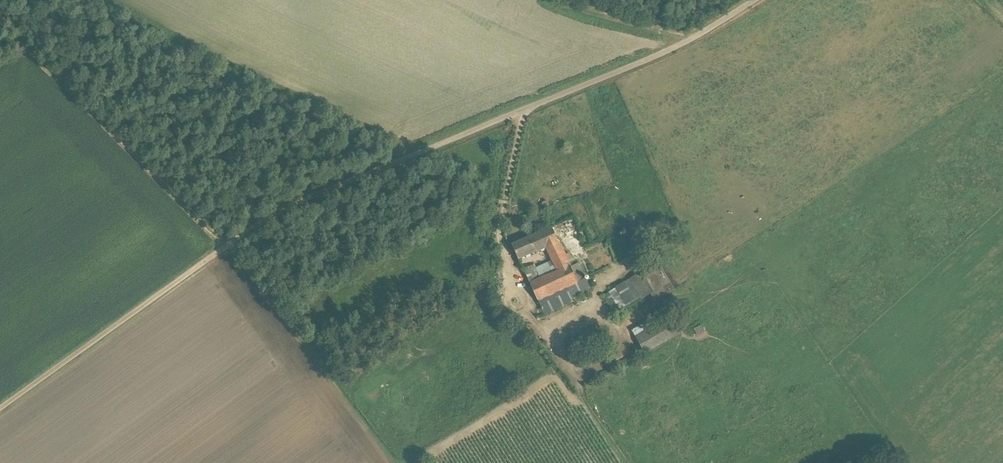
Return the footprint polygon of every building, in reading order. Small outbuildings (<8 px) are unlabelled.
[(553,273),(540,279),(533,264),(523,269),(544,314),(573,301),(571,297),(590,288),(578,263),(571,267),(552,227),(512,245),(518,259),(546,246),(555,266),(551,268),(553,273)] [(631,275),(611,287),(623,307),(643,295),(631,275)] [(670,316),(635,336),(645,353),(680,334),(670,316)]
